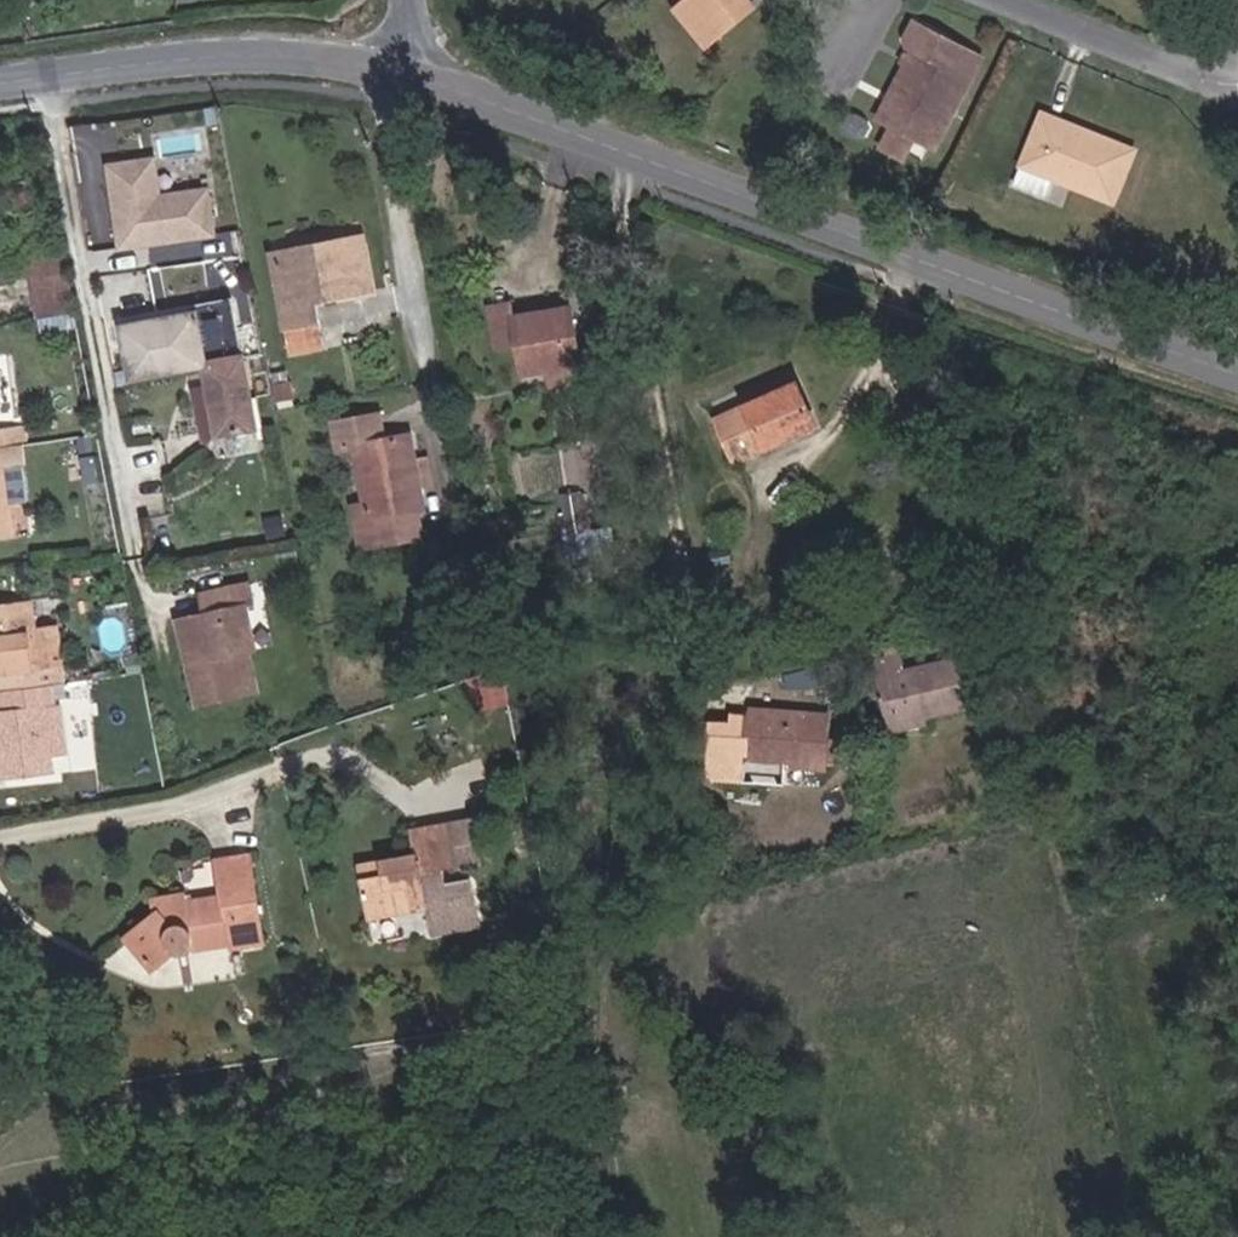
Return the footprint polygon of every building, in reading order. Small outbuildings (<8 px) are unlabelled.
[(674,12),(708,49),(724,34),(712,21),(734,0),(688,0),(674,12)] [(712,21),(724,34),(753,8),(745,0),(734,0),(712,21)] [(935,147),(980,59),(911,23),(902,40),(902,45),(904,49),(908,52),(911,53),(889,95),(904,103),(892,126),(881,147),(903,158),(914,137),(935,147)] [(892,126),(904,103),(889,95),(877,118),(892,126)] [(1087,127),(1039,110),(1019,164),(1114,198),(1130,150),(1097,139),(1095,144),(1083,139),(1087,127)] [(1133,144),(1087,127),(1083,139),(1095,144),(1097,139),(1130,150),(1133,144)] [(160,196),(154,159),(108,166),(115,213),(121,212),(124,227),(117,228),(120,248),(212,235),(206,190),(160,196)] [(371,291),(361,237),(314,245),(316,251),(271,260),(289,352),(324,345),(316,302),(371,291)] [(271,260),(316,251),(314,245),(270,254),(271,260)] [(81,306),(75,261),(26,267),(36,314),(81,306)] [(256,429),(231,298),(194,306),(195,314),(156,321),(157,327),(124,333),(132,380),(204,367),(208,388),(192,391),(204,450),(217,436),(256,429)] [(580,365),(570,308),(513,318),(511,304),(490,308),(497,346),(518,342),(523,374),(549,370),(580,365)] [(78,326),(75,314),(42,319),(44,331),(78,326)] [(124,333),(157,327),(156,321),(123,328),(124,333)] [(9,360),(0,362),(0,395),(16,392),(9,360)] [(583,381),(580,365),(549,370),(552,386),(583,381)] [(292,397),(290,385),(276,387),(278,400),(292,397)] [(815,426),(796,385),(746,407),(747,409),(719,421),(735,459),(763,447),(764,449),(815,426)] [(16,392),(0,395),(0,448),(23,446),(16,392)] [(414,462),(409,435),(382,440),(378,416),(332,425),(337,452),(354,449),(365,505),(353,507),(361,551),(379,547),(375,522),(419,514),(423,513),(418,485),(414,462)] [(152,434),(150,418),(134,421),(136,436),(152,434)] [(3,466),(23,464),(25,464),(23,446),(0,448),(0,537),(12,536),(8,504),(3,466)] [(89,478),(87,460),(68,462),(72,481),(89,478)] [(430,482),(426,460),(414,462),(418,485),(430,482)] [(28,501),(23,464),(3,466),(8,504),(28,501)] [(613,555),(608,489),(561,492),(565,558),(613,555)] [(423,538),(419,514),(375,522),(379,547),(423,538)] [(285,536),(281,516),(265,519),(268,539),(285,536)] [(256,652),(246,606),(254,604),(249,584),(198,595),(203,616),(191,618),(201,664),(188,666),(197,706),(248,694),(240,656),(252,653),(256,652)] [(36,635),(32,600),(0,604),(0,693),(63,685),(61,667),(41,669),(36,635)] [(201,664),(191,618),(177,621),(188,666),(201,664)] [(61,667),(56,632),(36,635),(41,669),(61,667)] [(967,707),(956,659),(902,672),(896,647),(885,650),(887,659),(872,662),(886,722),(923,713),(924,718),(967,707)] [(260,691),(252,653),(240,656),(248,694),(260,691)] [(45,705),(59,703),(65,703),(63,685),(0,693),(0,781),(54,776),(52,758),(45,705)] [(66,756),(59,703),(45,705),(52,758),(66,756)] [(824,769),(829,717),(749,710),(748,722),(746,746),(745,758),(782,762),(782,765),(824,769)] [(889,733),(926,724),(924,718),(923,713),(886,722),(889,733)] [(746,746),(748,722),(732,721),(730,745),(746,746)] [(479,862),(471,819),(448,823),(456,866),(479,862)] [(477,925),(468,881),(446,885),(443,868),(456,866),(448,823),(412,830),(417,857),(358,868),(367,915),(425,904),(430,934),(477,925)] [(261,942),(247,855),(218,859),(224,894),(187,900),(186,893),(153,899),(156,917),(128,939),(152,969),(174,952),(181,952),(186,950),(234,942),(234,947),(261,942)]
